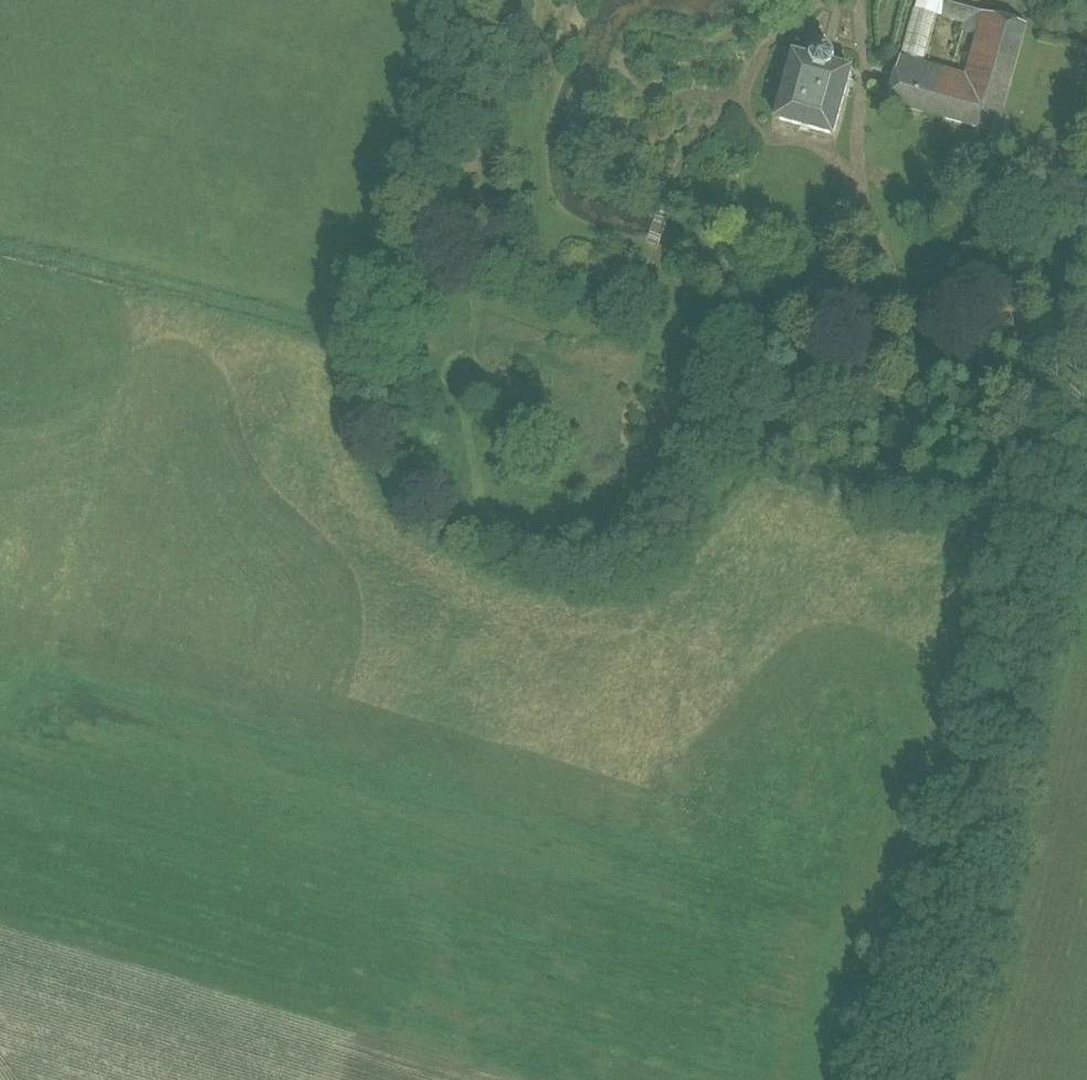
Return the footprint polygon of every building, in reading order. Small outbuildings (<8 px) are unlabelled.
[(1019,58),(1029,25),(984,12),(947,1),(941,0),(917,0),(902,56),(889,104),(999,134),(1006,135),(1026,60),(1019,58)] [(796,55),(779,119),(834,134),(852,70),(835,65),(837,58),(833,52),(822,48),(816,52),(814,59),(796,55)]
